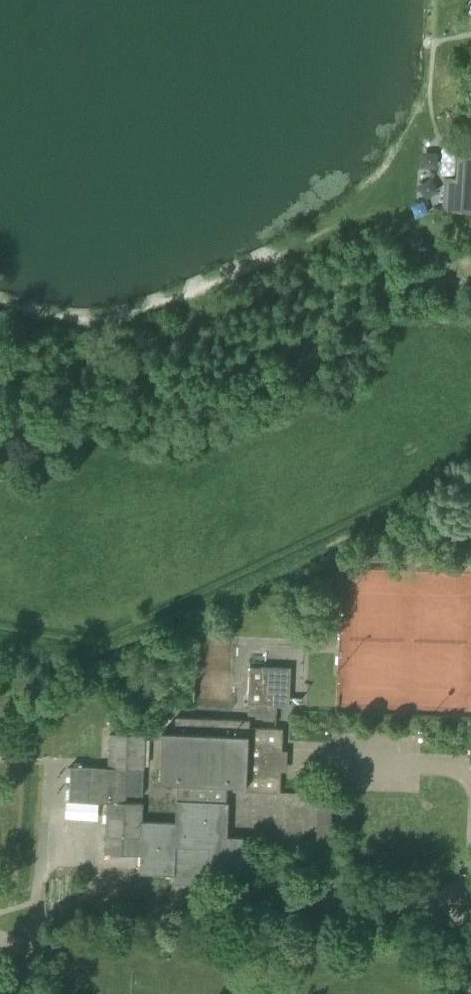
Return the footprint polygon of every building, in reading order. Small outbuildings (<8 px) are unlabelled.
[(457,157),(453,211),(470,212),(470,158),(457,157)] [(289,706),(291,666),(262,664),(261,666),(250,666),(248,714),(263,714),(263,718),(275,719),(275,705),(289,706)] [(281,749),(282,728),(249,726),(249,719),(176,716),(175,732),(162,731),(160,782),(177,783),(176,799),(225,801),(226,785),(246,785),(245,790),(280,791),(281,770),(286,770),(287,749),(281,749)] [(146,735),(111,734),(109,765),(72,763),(70,802),(107,803),(104,856),(140,856),(140,877),(174,875),(172,886),(211,887),(210,875),(244,875),(243,838),(228,839),(230,803),(176,800),(176,823),(142,823),(142,803),(128,802),(127,795),(144,796),(146,735)] [(332,841),(333,801),(320,801),(320,840),(332,841)]
